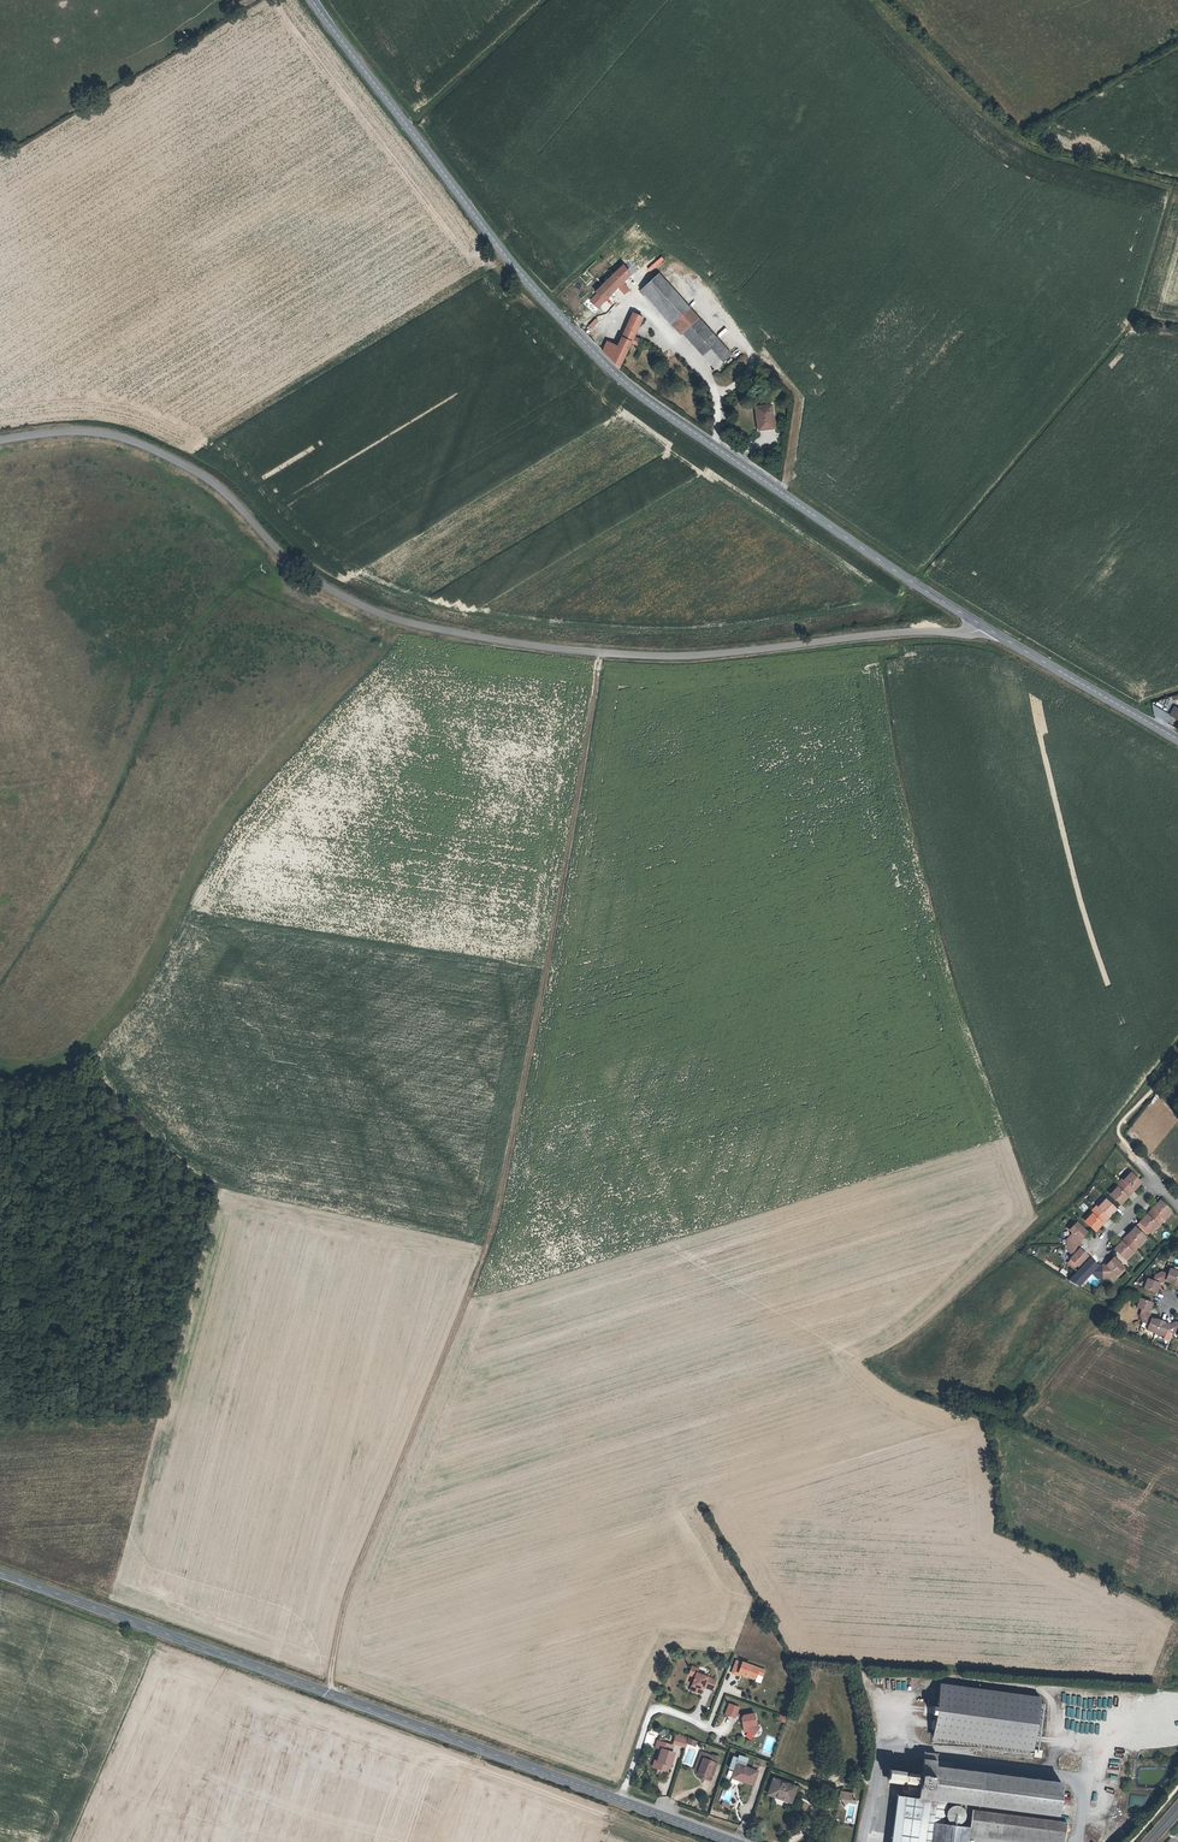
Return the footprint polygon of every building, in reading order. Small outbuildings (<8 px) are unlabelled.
[(601,303),(631,274),(629,271),(634,267),(628,260),(623,265),(618,270),(608,279),(603,285),(597,290),(596,291),(598,293),(594,297),(601,303)] [(674,322),(683,331),(698,318),(659,274),(640,291),(643,295),(647,292),(656,303),(654,305),(672,325),(674,322)] [(624,332),(618,345),(611,359),(619,367),(623,358),(631,342),(637,344),(639,339),(635,337),(636,335),(635,334),(643,317),(633,312),(624,332)] [(698,318),(683,331),(715,368),(731,354),(698,318)] [(650,327),(648,333),(657,337),(660,331),(650,327)] [(648,333),(646,337),(648,338),(655,341),(657,337),(648,333)] [(652,348),(655,341),(648,338),(645,345),(652,348)] [(611,359),(618,345),(608,340),(603,350),(611,359)] [(756,407),(758,427),(768,426),(768,428),(775,427),(771,404),(756,407)] [(1156,716),(1161,709),(1154,705),(1150,712),(1156,716)] [(1177,720),(1177,710),(1174,708),(1170,715),(1177,720)] [(1129,1172),(1123,1179),(1124,1181),(1131,1174),(1129,1172)] [(1124,1181),(1123,1179),(1119,1183),(1127,1190),(1131,1187),(1134,1189),(1140,1182),(1131,1174),(1124,1181)] [(1127,1190),(1119,1183),(1116,1186),(1118,1188),(1111,1195),(1120,1204),(1127,1197),(1124,1194),(1127,1190)] [(1109,1193),(1111,1195),(1118,1188),(1116,1186),(1109,1193)] [(1104,1199),(1097,1206),(1099,1208),(1106,1201),(1104,1199)] [(1099,1208),(1097,1206),(1094,1210),(1102,1217),(1105,1214),(1108,1216),(1115,1209),(1106,1201),(1099,1208)] [(1160,1201),(1153,1208),(1156,1211),(1152,1215),(1160,1222),(1164,1219),(1162,1217),(1169,1210),(1160,1201)] [(1102,1217),(1094,1210),(1091,1213),(1092,1215),(1086,1222),(1095,1231),(1102,1223),(1099,1221),(1102,1217)] [(1170,1212),(1169,1210),(1162,1217),(1164,1219),(1170,1212)] [(1084,1220),(1086,1222),(1092,1215),(1091,1213),(1084,1220)] [(1160,1222),(1152,1215),(1149,1219),(1146,1216),(1139,1222),(1149,1231),(1155,1224),(1156,1226),(1160,1222)] [(1074,1221),(1072,1223),(1074,1224),(1069,1229),(1072,1233),(1066,1239),(1066,1245),(1076,1244),(1075,1238),(1076,1237),(1079,1239),(1086,1232),(1074,1221)] [(1134,1228),(1127,1235),(1130,1238),(1127,1241),(1135,1249),(1138,1245),(1136,1243),(1143,1236),(1134,1228)] [(1145,1238),(1143,1236),(1136,1243),(1138,1245),(1145,1238)] [(1135,1249),(1127,1241),(1123,1245),(1121,1242),(1114,1249),(1123,1257),(1130,1250),(1131,1252),(1135,1249)] [(1076,1251),(1076,1244),(1066,1245),(1066,1250),(1073,1256),(1066,1263),(1073,1270),(1087,1256),(1080,1249),(1077,1252),(1076,1251)] [(1130,1250),(1123,1257),(1125,1259),(1131,1252),(1130,1250)] [(1077,1285),(1089,1272),(1096,1278),(1101,1278),(1101,1269),(1094,1269),(1093,1268),(1096,1265),(1089,1258),(1077,1270),(1069,1280),(1077,1285)] [(1113,1258),(1106,1265),(1109,1268),(1108,1269),(1101,1269),(1101,1278),(1107,1278),(1113,1271),(1116,1275),(1121,1270),(1123,1271),(1125,1270),(1113,1258)] [(1177,1274),(1177,1272),(1170,1269),(1168,1274),(1162,1272),(1159,1273),(1163,1281),(1166,1279),(1170,1281),(1169,1283),(1174,1284),(1177,1274)] [(1163,1281),(1159,1273),(1155,1275),(1153,1280),(1148,1278),(1144,1288),(1157,1292),(1159,1287),(1158,1287),(1159,1283),(1163,1281)] [(1141,1321),(1150,1314),(1148,1311),(1150,1307),(1151,1308),(1153,1302),(1140,1298),(1137,1307),(1142,1309),(1139,1317),(1141,1321)] [(1155,1335),(1161,1320),(1156,1318),(1155,1319),(1152,1318),(1150,1314),(1141,1321),(1143,1325),(1148,1327),(1146,1332),(1155,1335)] [(1176,1331),(1173,1323),(1169,1325),(1165,1323),(1166,1322),(1161,1320),(1155,1335),(1164,1339),(1166,1333),(1172,1335),(1176,1331)] [(765,1670),(736,1660),(732,1672),(761,1683),(765,1670)] [(697,1673),(698,1668),(692,1666),(688,1674),(695,1677),(691,1685),(696,1687),(695,1692),(700,1694),(703,1687),(704,1685),(705,1686),(706,1688),(712,1690),(715,1680),(697,1673)] [(932,1737),(1033,1751),(1040,1698),(939,1684),(932,1737)] [(735,1718),(736,1715),(736,1713),(739,1707),(729,1703),(725,1714),(735,1718)] [(743,1715),(742,1716),(741,1717),(741,1718),(743,1732),(748,1731),(754,1735),(759,1727),(756,1725),(752,1722),(753,1721),(755,1721),(754,1713),(743,1715)] [(684,1748),(687,1737),(675,1734),(672,1744),(684,1748)] [(696,1740),(688,1737),(686,1743),(694,1746),(696,1740)] [(653,1767),(663,1770),(664,1765),(667,1765),(670,1766),(674,1753),(672,1753),(670,1752),(672,1745),(659,1741),(657,1748),(658,1748),(661,1749),(657,1762),(655,1761),(653,1767)] [(923,1752),(922,1765),(935,1766),(936,1754),(923,1752)] [(694,1770),(698,1772),(702,1773),(701,1776),(710,1779),(718,1757),(713,1755),(713,1757),(705,1754),(700,1765),(697,1764),(694,1770)] [(1075,1769),(1076,1762),(1048,1758),(1047,1765),(1075,1769)] [(977,1772),(935,1766),(922,1765),(913,1763),(913,1764),(912,1770),(918,1771),(918,1774),(919,1774),(920,1775),(920,1781),(976,1785),(974,1804),(1057,1814),(1059,1800),(1061,1800),(1061,1802),(1069,1803),(1070,1794),(1060,1792),(1061,1790),(1061,1783),(977,1772)] [(753,1785),(757,1771),(736,1764),(731,1777),(753,1785)] [(888,1778),(900,1780),(906,1781),(906,1780),(918,1781),(919,1774),(918,1774),(907,1773),(906,1775),(903,1775),(904,1771),(889,1769),(888,1778)] [(796,1795),(798,1788),(773,1779),(768,1794),(790,1802),(793,1794),(796,1795)] [(976,1785),(920,1781),(919,1782),(918,1796),(974,1804),(976,1785)] [(720,1806),(728,1808),(734,1792),(727,1789),(720,1806)] [(969,1827),(943,1824),(946,1802),(916,1798),(917,1792),(904,1790),(903,1797),(897,1796),(891,1841),(967,1841),(969,1827)] [(842,1791),(840,1796),(852,1799),(853,1793),(842,1791)] [(946,1817),(947,1820),(949,1822),(951,1824),(954,1824),(957,1824),(960,1823),(962,1821),(964,1819),(965,1816),(965,1813),(964,1810),(962,1808),(960,1806),(957,1805),(954,1805),(951,1806),(949,1807),(947,1809),(946,1812),(945,1815),(946,1817)] [(974,1810),(972,1810),(969,1829),(972,1829),(1064,1841),(1066,1822),(974,1810)]
